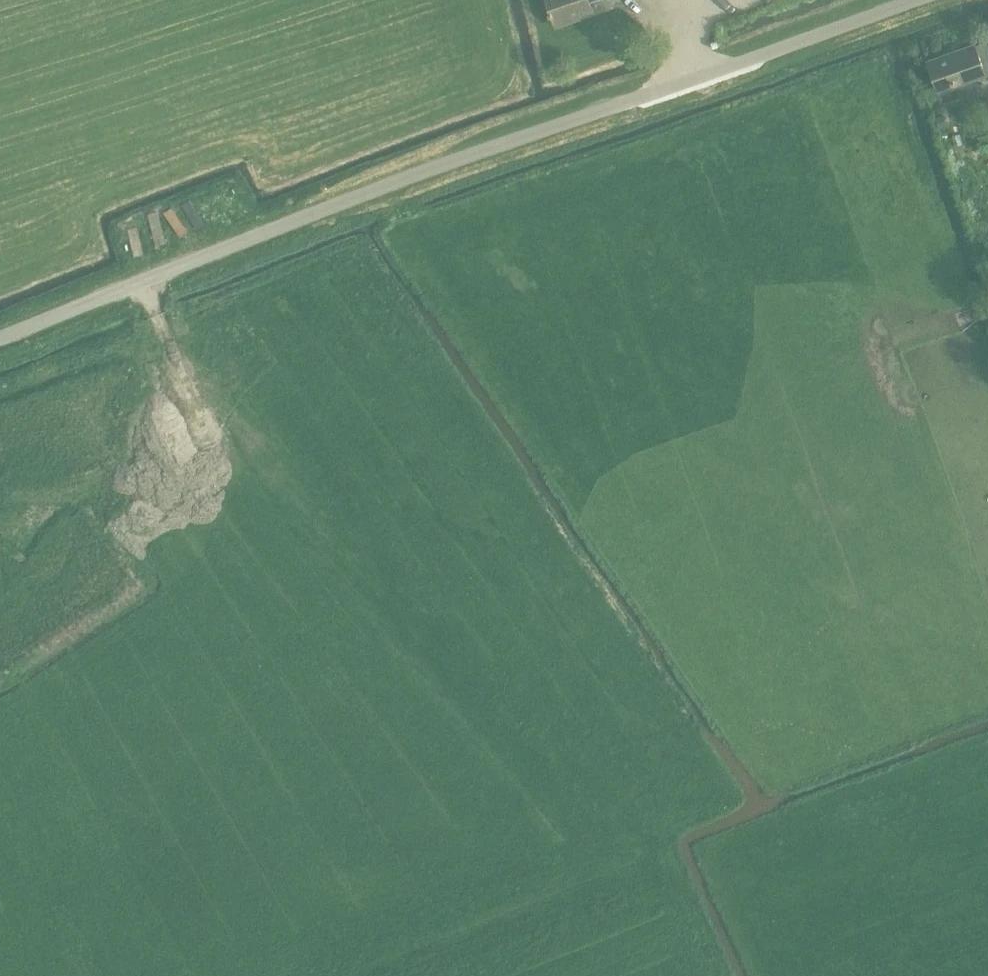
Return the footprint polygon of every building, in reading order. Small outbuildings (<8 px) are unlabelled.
[(555,22),(593,9),(590,2),(596,0),(547,0),(555,22)] [(726,41),(717,44),(720,54),(728,51),(726,41)] [(985,75),(987,74),(987,47),(986,42),(975,46),(974,44),(929,61),(940,92),(985,75)] [(944,115),(936,118),(939,128),(947,125),(944,115)]
